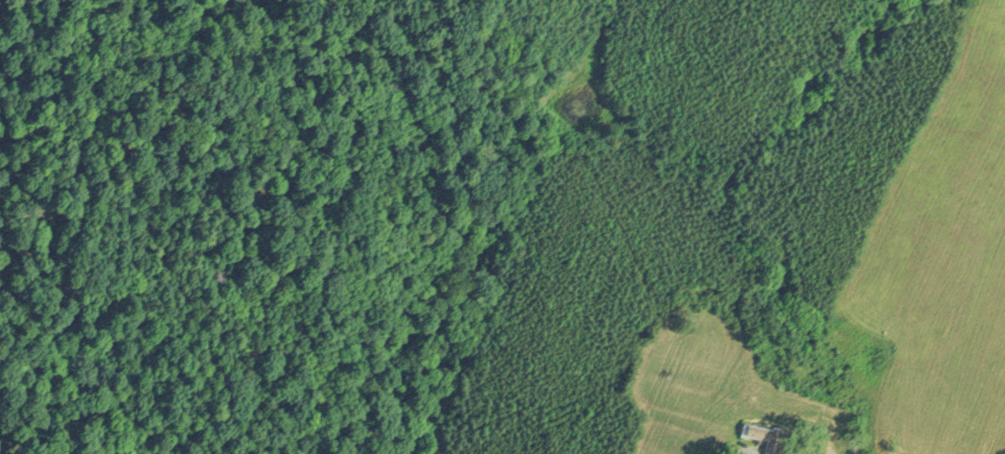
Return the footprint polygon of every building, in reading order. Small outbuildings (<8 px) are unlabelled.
[(764,424),(739,420),(737,434),(762,438),(764,424)]
